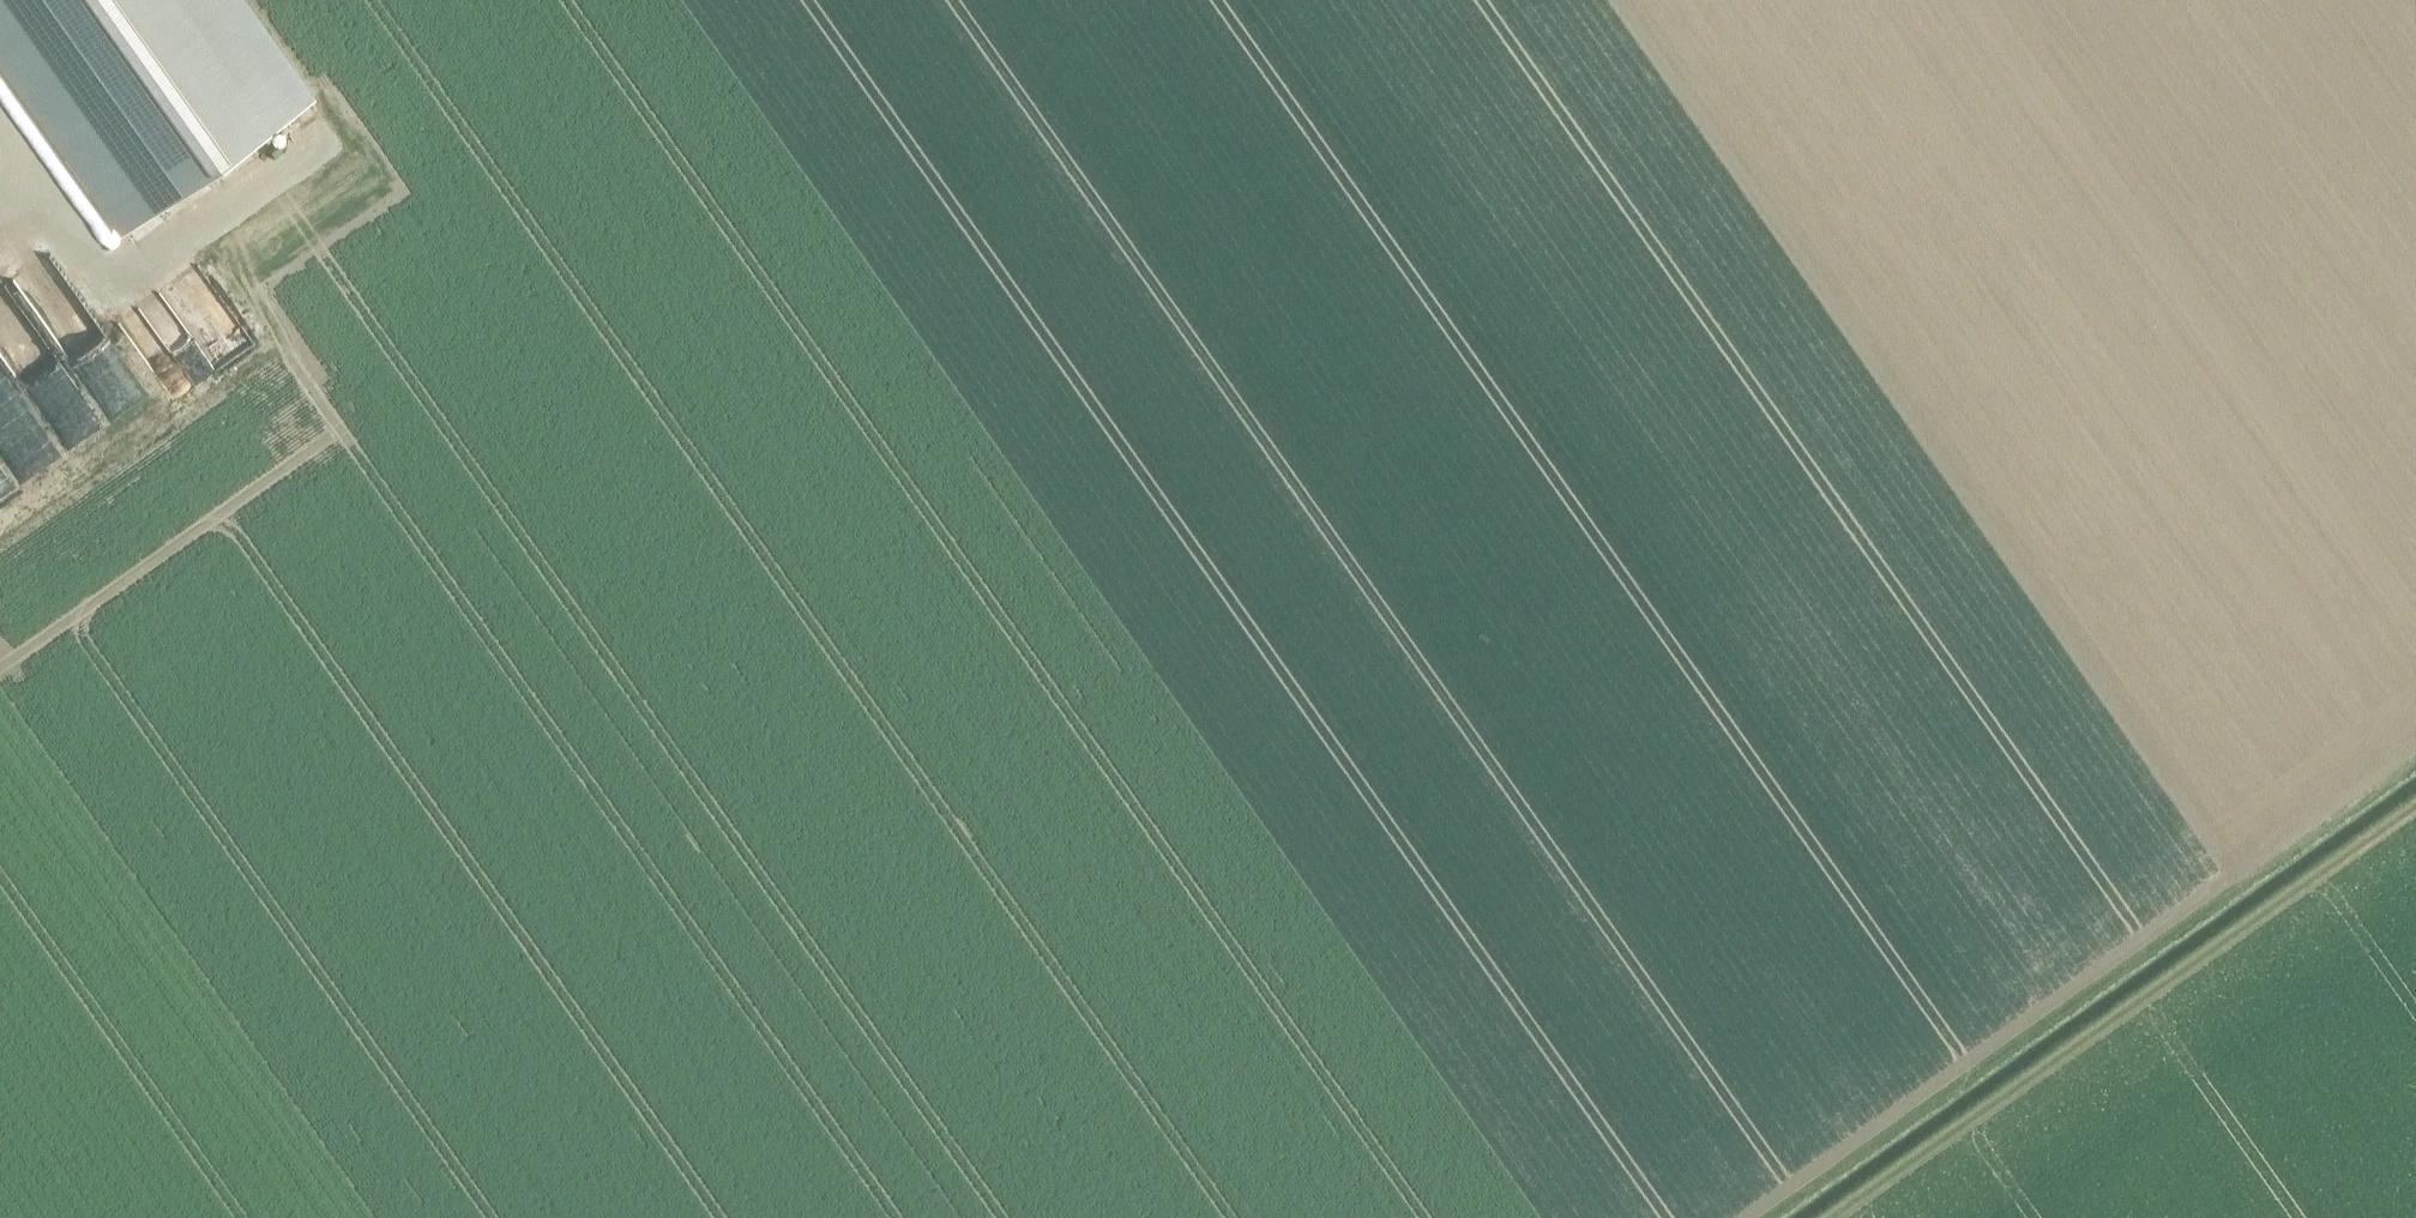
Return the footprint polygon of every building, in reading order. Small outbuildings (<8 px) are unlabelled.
[(124,231),(312,99),(242,0),(0,0),(0,56),(124,231)] [(96,421),(131,400),(35,238),(0,258),(0,259),(96,421)] [(202,370),(157,291),(140,301),(185,380),(202,370)] [(18,320),(0,293),(0,332),(18,320)] [(2,427),(12,449),(23,444),(19,436),(17,437),(0,403),(0,428),(2,427)]
